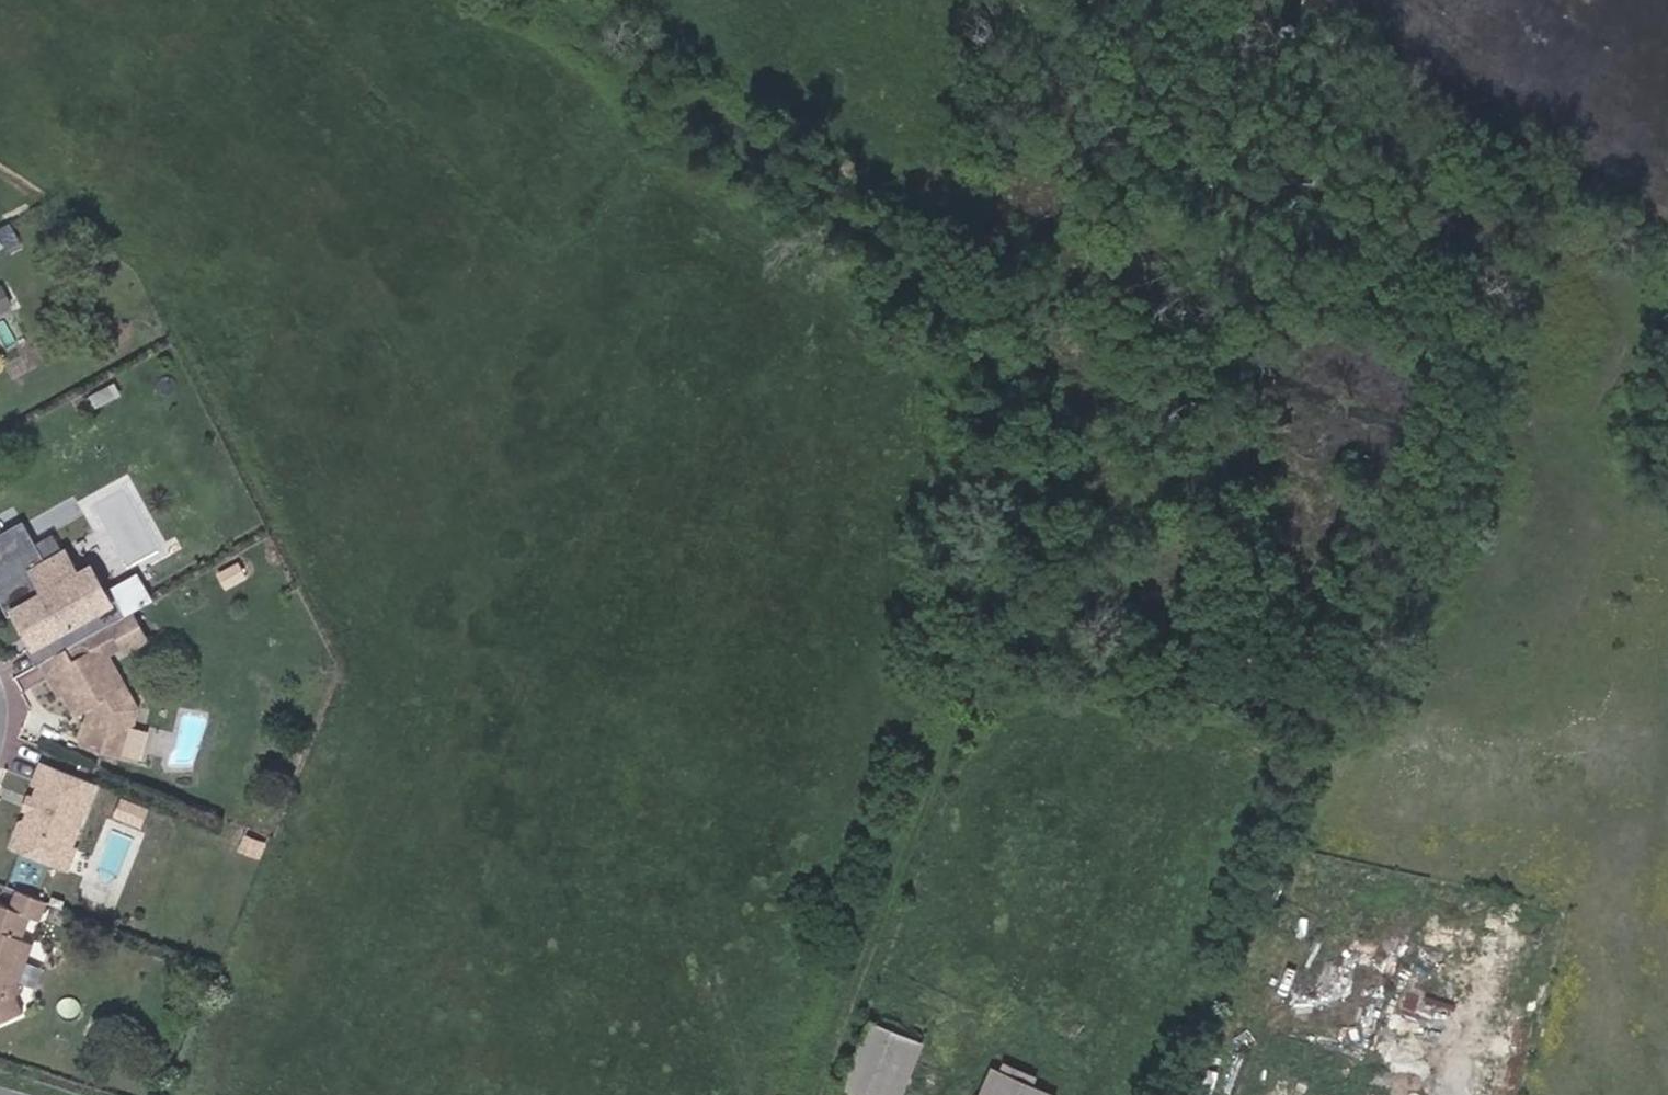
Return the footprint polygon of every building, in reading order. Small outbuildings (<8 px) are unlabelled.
[(23,242),(15,222),(0,228),(0,251),(23,242)] [(0,285),(0,309),(15,301),(5,282),(0,285)] [(63,555),(43,567),(21,529),(0,541),(0,590),(13,613),(22,608),(40,641),(31,646),(40,663),(45,660),(117,621),(98,585),(84,593),(76,578),(63,555)] [(246,577),(238,564),(218,574),(226,588),(246,577)] [(98,585),(90,571),(76,578),(84,593),(98,585)] [(40,641),(22,608),(13,613),(31,646),(40,641)] [(136,709),(106,655),(123,645),(126,650),(146,639),(131,613),(127,615),(125,617),(119,620),(117,621),(45,660),(40,663),(58,694),(63,692),(75,713),(86,707),(88,706),(92,713),(84,745),(120,755),(128,726),(133,723),(136,709)] [(84,745),(92,713),(88,706),(86,707),(89,712),(86,722),(83,724),(80,738),(82,744),(84,745)] [(70,848),(95,786),(41,765),(34,784),(39,786),(33,800),(32,803),(37,805),(35,810),(30,808),(29,812),(25,821),(20,823),(15,836),(18,842),(15,848),(67,869),(75,850),(70,848)] [(35,810),(37,805),(32,803),(33,800),(29,798),(24,810),(29,812),(30,808),(35,810)] [(139,825),(145,810),(123,801),(117,815),(139,825)] [(252,855),(258,841),(245,837),(240,850),(252,855)] [(258,857),(263,844),(258,841),(252,855),(258,857)] [(26,941),(22,939),(31,917),(41,921),(48,903),(15,891),(9,908),(0,904),(0,1023),(22,1013),(14,994),(7,997),(5,992),(26,941)] [(18,982),(34,943),(26,941),(5,992),(7,997),(14,994),(22,991),(18,982)] [(918,1041),(870,1022),(839,1094),(841,1094),(895,1094),(918,1041)] [(992,1068),(980,1094),(1051,1094),(992,1068)]
